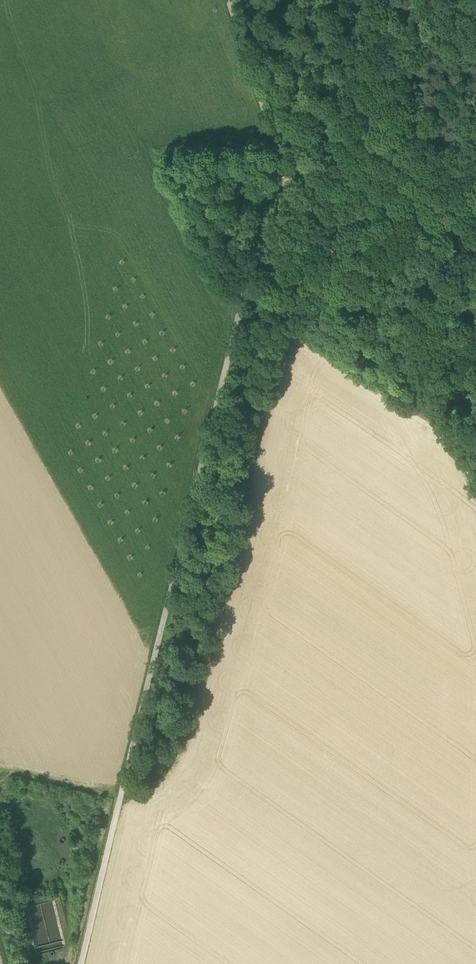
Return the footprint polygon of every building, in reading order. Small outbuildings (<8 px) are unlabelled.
[(252,11),(250,5),(244,4),(240,8),(242,14),(248,15),(252,11)]
